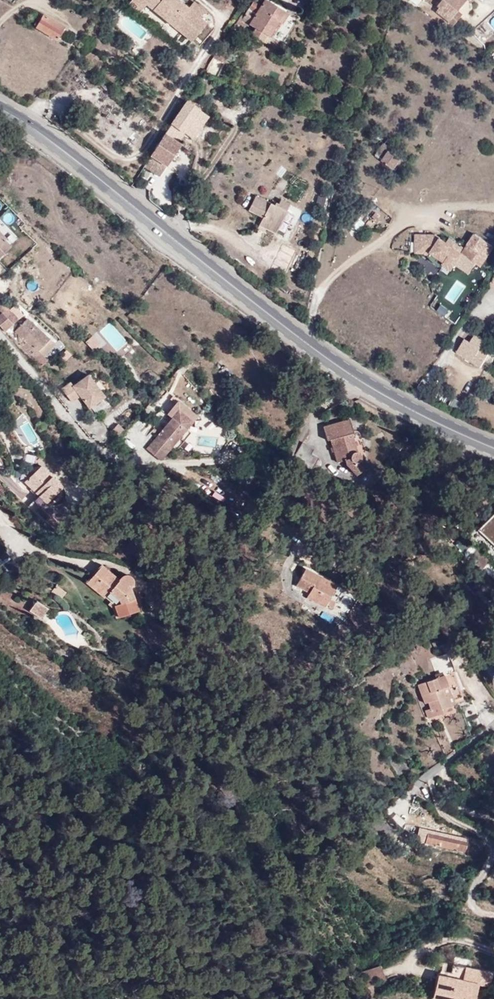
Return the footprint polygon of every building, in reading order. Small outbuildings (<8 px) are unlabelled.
[(129,4),(139,13),(147,4),(146,4),(149,0),(133,0),(129,4)] [(194,2),(188,9),(177,0),(149,0),(146,4),(147,4),(192,43),(207,25),(198,18),(204,11),(194,2)] [(237,24),(232,31),(237,34),(242,26),(244,27),(247,23),(256,29),(253,35),(266,43),(279,23),(282,24),(288,14),(265,0),(255,0),(245,16),(243,14),(237,24)] [(470,1),(469,0),(445,0),(439,7),(441,8),(439,12),(456,26),(465,15),(461,12),(470,1)] [(242,14),(236,24),(232,31),(237,24),(243,14),(242,14)] [(56,40),(64,27),(43,15),(35,28),(56,40)] [(220,51),(215,58),(221,61),(225,53),(220,50),(220,51)] [(191,136),(197,128),(198,129),(208,114),(188,100),(185,105),(144,166),(153,172),(161,161),(167,165),(182,143),(179,140),(185,131),(188,134),(191,136)] [(133,145),(140,135),(133,130),(126,141),(133,145)] [(182,143),(188,134),(185,131),(179,140),(182,143)] [(393,150),(384,143),(375,156),(394,169),(401,159),(391,152),(393,150)] [(159,176),(167,165),(161,161),(153,172),(159,176)] [(282,198),(279,203),(276,201),(274,204),(256,195),(249,210),(264,217),(260,225),(277,232),(291,203),(282,198)] [(11,209),(0,215),(10,231),(20,225),(11,209)] [(358,215),(351,226),(358,231),(365,220),(358,215)] [(472,232),(463,247),(450,238),(444,239),(434,232),(413,233),(414,254),(430,253),(441,260),(441,271),(450,271),(454,265),(468,274),(475,265),(482,265),(493,247),(493,246),(472,232)] [(11,247),(0,236),(0,257),(11,247)] [(0,302),(0,323),(8,330),(19,319),(1,301),(0,302)] [(19,343),(42,365),(47,360),(47,359),(44,356),(38,350),(50,338),(27,318),(15,331),(17,333),(19,343)] [(110,321),(98,331),(116,352),(127,343),(110,321)] [(85,340),(89,350),(99,346),(95,336),(85,340)] [(38,350),(44,356),(56,344),(50,338),(38,350)] [(482,349),(473,343),(471,346),(466,344),(460,353),(473,362),(482,349)] [(61,389),(71,401),(84,392),(86,395),(83,397),(90,407),(104,396),(88,374),(73,386),(71,382),(61,389)] [(172,422),(147,453),(161,465),(172,451),(187,434),(197,420),(179,405),(167,419),(172,422)] [(354,432),(351,419),(325,426),(329,440),(333,439),(339,463),(347,461),(349,466),(352,470),(358,475),(366,467),(361,461),(362,460),(363,458),(363,456),(363,454),(362,453),(361,452),(359,451),(358,451),(352,432),(354,432)] [(187,434),(172,451),(178,453),(191,437),(187,434)] [(314,448),(302,442),(294,459),(312,468),(318,457),(311,453),(314,448)] [(26,479),(40,493),(47,500),(62,485),(41,464),(26,479)] [(378,481),(363,476),(361,485),(375,490),(378,481)] [(47,500),(40,493),(34,499),(41,506),(47,500)] [(41,506),(34,499),(27,505),(43,521),(50,515),(41,506)] [(480,530),(493,544),(493,516),(480,530)] [(483,553),(477,559),(486,568),(492,562),(483,553)] [(486,568),(477,559),(473,563),(482,572),(486,568)] [(117,577),(101,563),(87,581),(114,603),(117,615),(137,609),(130,586),(131,583),(133,579),(132,576),(128,573),(124,573),(121,573),(117,577)] [(327,612),(337,593),(323,584),(325,581),(308,571),(298,588),(313,597),(311,602),(327,612)] [(323,584),(337,593),(339,589),(325,581),(323,584)] [(67,593),(56,585),(52,592),(62,600),(67,593)] [(29,611),(41,619),(48,608),(36,600),(29,611)] [(384,614),(373,607),(368,613),(379,620),(384,614)] [(448,709),(451,707),(448,696),(444,697),(441,689),(450,686),(447,674),(421,683),(431,710),(428,711),(431,719),(449,713),(448,709)] [(448,696),(451,707),(457,705),(450,686),(441,689),(444,697),(448,696)] [(388,758),(397,775),(405,771),(397,753),(388,758)] [(387,837),(377,830),(370,840),(380,847),(387,837)] [(466,843),(426,834),(424,845),(464,853),(466,843)] [(365,986),(386,979),(381,965),(360,972),(365,986)] [(479,985),(491,988),(493,974),(493,973),(466,967),(465,969),(453,966),(452,972),(442,970),(438,974),(433,998),(441,998),(476,998),(479,985)]
